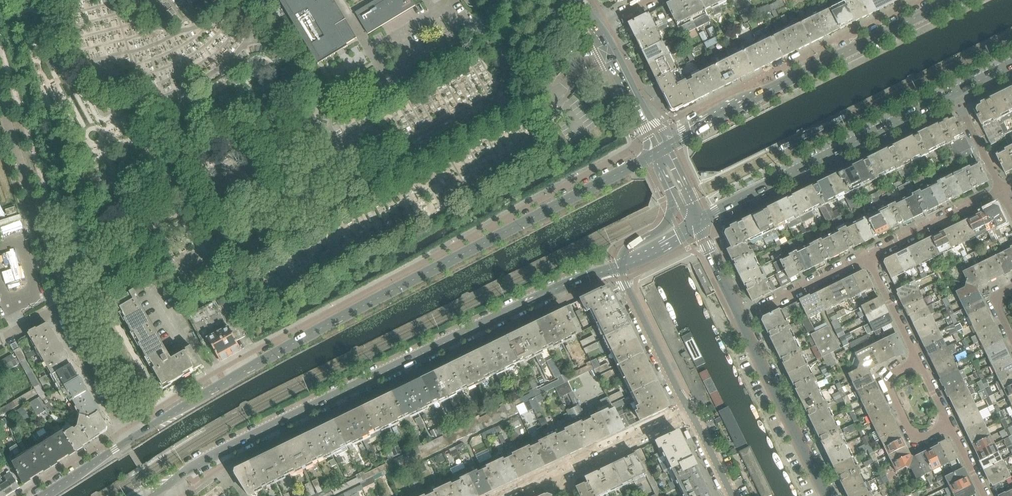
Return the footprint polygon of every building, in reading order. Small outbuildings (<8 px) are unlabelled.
[(319,58),(336,48),(337,50),(346,44),(355,39),(343,21),(346,20),(345,19),(343,20),(338,13),(339,13),(339,12),(340,11),(340,10),(339,9),(336,4),(335,4),(335,3),(334,3),(333,3),(333,4),(331,0),(285,0),(319,58)] [(358,17),(368,34),(415,6),(412,0),(385,0),(358,17)] [(698,0),(678,0),(662,8),(668,20),(672,18),(677,28),(681,35),(682,36),(710,22),(708,16),(698,0)] [(728,0),(698,0),(708,16),(714,13),(712,10),(718,7),(717,6),(728,0)] [(859,0),(848,0),(829,9),(839,30),(867,16),(859,0)] [(895,0),(859,0),(867,16),(896,2),(895,0)] [(770,12),(767,6),(759,10),(762,16),(770,12)] [(839,30),(829,9),(815,16),(811,8),(806,11),(809,19),(801,23),(811,44),(839,30)] [(654,27),(648,15),(629,24),(642,52),(661,43),(656,33),(668,28),(666,24),(655,29),(654,27)] [(811,44),(801,23),(772,38),(782,58),(811,44)] [(782,58),(772,38),(765,41),(764,38),(760,39),(755,28),(750,30),(755,39),(756,42),(741,50),(743,52),(753,72),(782,58)] [(675,71),(661,43),(642,52),(656,80),(675,71)] [(753,72),(743,52),(715,66),(725,86),(753,72)] [(725,86),(715,66),(685,81),(695,101),(725,86)] [(695,101),(685,81),(683,76),(683,75),(680,69),(680,68),(679,69),(675,71),(656,80),(662,93),(671,110),(674,111),(695,101)] [(600,80),(594,83),(596,88),(603,85),(600,80)] [(1000,94),(1009,112),(1011,117),(1011,88),(1000,94)] [(1000,116),(1009,112),(1000,94),(974,107),(973,109),(983,128),(998,121),(1001,119),(1000,116)] [(971,149),(955,118),(953,117),(928,130),(937,149),(946,145),(946,146),(951,155),(948,157),(950,160),(953,158),(954,160),(959,157),(959,156),(971,149)] [(937,149),(928,130),(903,142),(912,161),(919,157),(920,159),(928,155),(928,153),(929,152),(937,149)] [(1011,146),(1007,148),(1002,137),(1001,138),(1002,140),(1000,141),(1004,150),(995,154),(1005,173),(1011,170),(1011,148),(1011,146)] [(903,165),(912,161),(903,142),(877,155),(886,173),(894,169),(895,171),(904,167),(903,165)] [(965,158),(973,154),(971,149),(959,156),(959,157),(961,160),(965,158)] [(877,177),(886,173),(877,155),(852,168),(861,186),(869,182),(869,184),(878,179),(877,177)] [(936,169),(932,159),(928,161),(930,165),(933,171),(934,170),(936,169)] [(987,182),(978,165),(970,169),(969,167),(965,169),(963,165),(959,167),(962,174),(954,178),(962,194),(987,182)] [(850,193),(853,191),(853,190),(861,186),(852,168),(827,180),(836,198),(844,194),(845,196),(844,196),(851,211),(857,208),(854,202),(850,193)] [(935,203),(929,189),(928,188),(923,176),(913,180),(918,192),(911,195),(912,197),(904,201),(913,218),(937,207),(935,203)] [(962,194),(954,178),(946,181),(946,179),(937,183),(938,185),(929,189),(935,203),(937,207),(962,194)] [(827,202),(836,198),(827,180),(802,192),(812,211),(819,207),(826,223),(832,220),(836,218),(844,214),(841,208),(832,212),(829,205),(828,203),(827,202)] [(903,185),(900,181),(893,185),(895,189),(903,185)] [(903,185),(898,188),(901,194),(906,191),(912,188),(909,182),(907,183),(903,185)] [(913,218),(904,201),(901,196),(897,197),(894,190),(885,194),(883,195),(886,202),(885,203),(887,208),(888,210),(880,214),(888,231),(913,218)] [(882,195),(879,191),(870,196),(872,200),(882,195)] [(800,219),(803,217),(803,215),(812,211),(802,192),(777,204),(786,223),(789,229),(802,223),(800,219)] [(888,231),(880,214),(872,218),(871,216),(870,216),(868,212),(872,210),(869,202),(860,206),(864,214),(865,213),(867,217),(863,220),(864,222),(855,226),(863,243),(888,231)] [(778,228),(786,223),(777,204),(752,217),(763,239),(763,240),(776,234),(778,237),(781,245),(785,243),(787,241),(787,240),(784,241),(779,230),(778,228)] [(1005,225),(996,208),(994,207),(992,208),(992,206),(986,209),(986,211),(979,215),(987,232),(995,228),(996,229),(1005,225)] [(17,213),(15,207),(5,210),(7,216),(17,213)] [(20,215),(8,219),(10,223),(21,220),(20,215)] [(987,232),(979,215),(967,221),(975,236),(980,234),(981,235),(987,232)] [(763,239),(752,217),(723,231),(722,233),(730,250),(739,245),(744,246),(744,245),(745,244),(749,241),(753,244),(763,239)] [(863,243),(855,226),(846,230),(841,220),(838,221),(836,218),(832,220),(837,232),(838,234),(830,238),(839,255),(863,243)] [(975,236),(967,221),(955,226),(964,244),(969,241),(968,240),(972,238),(976,245),(978,244),(975,236)] [(964,244),(955,226),(943,232),(951,248),(957,245),(957,247),(964,244)] [(951,248),(943,232),(932,238),(941,255),(945,253),(945,251),(951,248)] [(839,255),(830,238),(822,242),(821,240),(813,244),(814,246),(806,250),(814,267),(839,255)] [(941,255),(932,238),(919,244),(927,260),(934,257),(934,258),(941,255)] [(993,243),(991,239),(982,243),(984,247),(985,247),(989,245),(993,243)] [(927,260),(919,244),(907,250),(916,267),(922,264),(921,263),(927,260)] [(758,268),(753,260),(755,259),(752,252),(749,251),(748,249),(756,250),(755,246),(744,245),(744,246),(739,245),(730,250),(727,251),(740,277),(758,268)] [(1004,274),(995,257),(993,253),(992,251),(989,245),(985,247),(991,259),(987,261),(996,278),(1004,274)] [(783,255),(779,247),(775,249),(777,253),(778,257),(779,257),(783,255)] [(1011,249),(1003,253),(1011,270),(1011,250),(1011,249)] [(814,267),(806,250),(797,254),(796,252),(789,256),(789,258),(781,262),(785,270),(789,279),(814,267)] [(916,267),(907,250),(896,255),(904,271),(910,268),(911,269),(916,267)] [(1011,270),(1003,253),(995,257),(1004,274),(1005,275),(1009,272),(1008,271),(1011,270)] [(904,271),(896,255),(885,261),(884,263),(891,278),(891,279),(898,275),(898,274),(904,271)] [(780,260),(773,263),(778,273),(785,270),(781,262),(780,260)] [(996,278),(987,261),(979,265),(988,282),(996,278)] [(988,282),(979,265),(971,269),(970,269),(979,285),(979,286),(988,282)] [(752,302),(776,290),(773,285),(767,288),(765,284),(767,283),(763,275),(761,276),(758,268),(740,277),(752,302)] [(969,270),(961,273),(966,282),(965,285),(976,288),(977,286),(979,285),(970,269),(969,270)] [(791,283),(789,279),(785,270),(778,273),(777,274),(783,287),(791,283)] [(945,278),(942,271),(941,270),(935,273),(939,281),(945,278)] [(865,291),(872,287),(865,273),(863,272),(852,277),(860,293),(866,305),(878,299),(876,294),(868,299),(866,296),(867,295),(865,291)] [(860,293),(852,277),(840,283),(849,300),(854,298),(853,296),(860,293)] [(899,280),(893,283),(897,291),(898,291),(903,289),(899,280)] [(849,300),(840,283),(829,288),(837,304),(843,301),(844,303),(849,300)] [(919,291),(915,283),(913,283),(909,285),(903,289),(898,291),(899,294),(898,295),(900,299),(901,299),(902,300),(919,291)] [(959,301),(976,292),(975,291),(976,288),(965,285),(963,289),(955,293),(959,301)] [(628,326),(616,302),(613,295),(610,290),(607,288),(601,291),(581,300),(584,307),(586,307),(588,311),(591,309),(605,338),(628,326)] [(837,304),(829,288),(817,294),(826,311),(831,309),(831,307),(837,304)] [(243,327),(222,289),(209,296),(213,303),(188,316),(204,346),(210,343),(220,362),(241,350),(236,342),(248,336),(243,327)] [(115,301),(114,302),(116,305),(121,315),(127,324),(129,327),(130,330),(136,341),(141,349),(143,352),(145,355),(150,365),(153,369),(155,372),(161,383),(164,388),(173,383),(176,381),(180,379),(182,378),(188,374),(198,368),(200,367),(202,366),(193,351),(193,350),(191,346),(185,349),(186,351),(183,353),(171,359),(169,357),(168,354),(137,300),(135,297),(137,296),(133,291),(129,293),(123,297),(115,301)] [(906,308),(923,299),(919,291),(902,300),(903,303),(902,303),(904,307),(905,307),(906,308)] [(981,301),(977,293),(977,292),(976,292),(959,301),(963,309),(981,301)] [(821,314),(826,311),(817,294),(810,298),(809,296),(799,301),(804,310),(808,317),(809,320),(821,314)] [(951,305),(947,298),(942,300),(946,308),(951,305)] [(861,318),(883,307),(882,307),(883,306),(881,302),(880,302),(878,299),(866,305),(865,305),(860,308),(858,309),(860,312),(857,314),(859,319),(861,318)] [(909,315),(927,307),(923,299),(906,308),(907,311),(906,311),(908,315),(909,315)] [(793,340),(789,331),(791,330),(787,322),(785,323),(784,321),(799,313),(802,319),(801,320),(808,317),(804,310),(799,301),(779,311),(763,318),(762,322),(775,349),(793,340)] [(967,317),(985,309),(981,301),(963,309),(967,317)] [(913,324),(931,315),(935,313),(931,305),(927,307),(909,315),(913,324)] [(570,320),(575,318),(576,317),(570,306),(564,309),(565,310),(570,320)] [(868,324),(886,315),(887,314),(885,310),(884,310),(883,307),(861,318),(865,325),(868,324)] [(954,314),(952,311),(950,310),(949,310),(948,307),(946,308),(949,316),(954,314)] [(971,326),(989,317),(985,309),(967,317),(971,326)] [(570,320),(565,310),(558,314),(558,315),(543,322),(543,321),(536,324),(547,347),(553,344),(554,346),(570,338),(569,336),(576,333),(575,332),(574,329),(573,327),(572,325),(571,322),(570,320)] [(891,323),(890,323),(891,322),(889,318),(888,318),(886,315),(868,324),(872,332),(891,323)] [(917,332),(935,323),(931,315),(913,324),(917,332)] [(813,327),(809,320),(808,317),(801,320),(808,333),(809,333),(814,330),(813,329),(814,329),(813,327)] [(975,334),(993,325),(989,317),(971,326),(975,334)] [(841,328),(837,320),(831,323),(835,331),(841,328)] [(840,349),(836,340),(835,338),(825,323),(814,329),(813,329),(814,330),(809,333),(810,335),(811,335),(812,338),(816,345),(822,358),(831,353),(840,349)] [(921,340),(939,331),(935,323),(917,332),(921,340)] [(547,347),(536,324),(529,328),(530,329),(520,334),(516,335),(515,335),(507,338),(518,361),(524,358),(525,360),(528,359),(530,364),(532,368),(537,366),(535,362),(532,357),(535,355),(540,366),(546,363),(543,358),(541,358),(539,353),(542,352),(541,350),(547,347)] [(64,352),(49,326),(46,325),(28,335),(45,363),(64,352)] [(975,343),(997,333),(995,330),(996,329),(994,325),(993,325),(975,334),(976,336),(971,338),(974,344),(975,343)] [(642,353),(635,340),(628,326),(605,338),(618,364),(642,353)] [(845,335),(841,328),(835,331),(839,338),(845,335)] [(929,346),(943,340),(939,331),(921,340),(925,348),(929,346)] [(689,332),(679,337),(695,367),(705,362),(689,332)] [(847,340),(852,337),(850,333),(845,335),(839,338),(844,347),(849,344),(847,340)] [(983,350),(1001,342),(1000,340),(1002,340),(999,335),(998,336),(997,333),(975,343),(977,347),(981,346),(983,350)] [(903,350),(897,336),(896,334),(887,338),(896,356),(896,357),(902,354),(901,351),(903,350)] [(518,361),(507,338),(499,342),(500,343),(496,345),(494,343),(490,345),(491,348),(486,350),(485,349),(478,352),(490,375),(495,373),(496,375),(512,367),(511,364),(518,361)] [(896,356),(887,338),(879,343),(888,360),(896,356)] [(806,367),(802,358),(804,357),(800,348),(798,349),(793,340),(775,349),(788,375),(806,367)] [(929,356),(947,347),(943,340),(929,346),(925,348),(929,356)] [(20,363),(26,360),(16,342),(11,345),(20,363)] [(987,358),(1005,349),(1001,342),(983,350),(980,351),(982,355),(984,353),(987,358)] [(888,360),(879,343),(871,346),(879,364),(888,360)] [(822,358),(816,345),(812,347),(811,348),(817,360),(818,361),(822,358)] [(951,356),(949,352),(953,350),(951,345),(947,347),(929,356),(933,364),(951,356)] [(879,364),(871,346),(854,355),(855,356),(852,365),(858,367),(869,370),(869,368),(871,367),(871,368),(879,364)] [(991,366),(1009,357),(1005,349),(987,358),(991,366)] [(26,355),(28,360),(37,355),(34,350),(32,352),(26,355)] [(80,379),(64,352),(45,363),(60,390),(80,379)] [(490,375),(478,352),(472,356),(472,357),(457,364),(456,363),(450,366),(461,389),(467,386),(468,388),(484,380),(483,378),(490,375)] [(655,381),(648,367),(642,353),(618,364),(632,393),(655,381)] [(836,365),(831,353),(822,358),(823,358),(828,369),(836,365)] [(18,365),(12,354),(1,361),(7,372),(18,365)] [(937,372),(954,364),(951,356),(933,364),(937,372)] [(1011,366),(1011,364),(1009,357),(991,366),(995,374),(1011,366)] [(941,380),(961,370),(959,366),(957,368),(954,364),(937,372),(941,380)] [(704,365),(696,370),(717,408),(724,404),(704,365)] [(461,389),(450,366),(443,370),(443,371),(428,378),(428,377),(421,380),(432,404),(438,400),(439,402),(455,395),(454,392),(461,389)] [(829,372),(828,369),(826,366),(820,369),(823,375),(829,372)] [(1011,376),(1011,366),(995,374),(999,382),(1011,376)] [(817,383),(813,374),(810,376),(806,367),(788,375),(801,402),(819,393),(814,384),(817,383)] [(851,383),(870,375),(869,374),(868,373),(869,370),(858,367),(857,370),(847,375),(851,383)] [(945,388),(966,378),(962,370),(961,370),(941,380),(941,381),(940,381),(942,386),(944,385),(945,388)] [(874,383),(870,375),(851,383),(855,391),(874,383)] [(544,385),(546,381),(544,381),(542,376),(538,378),(537,376),(533,378),(534,379),(529,382),(532,389),(536,387),(537,388),(537,389),(544,385)] [(1011,386),(1011,376),(999,382),(995,384),(999,392),(1011,386)] [(949,397),(967,388),(970,386),(966,378),(945,388),(947,391),(946,392),(948,396),(949,396),(949,397)] [(100,414),(80,379),(60,390),(65,399),(66,400),(68,399),(71,402),(74,400),(78,408),(79,408),(81,410),(80,414),(69,411),(69,414),(79,416),(90,419),(100,414)] [(432,404),(421,380),(414,384),(414,385),(405,390),(399,392),(399,391),(392,394),(403,417),(410,414),(410,417),(427,409),(426,407),(432,404)] [(579,405),(568,381),(564,383),(561,385),(557,386),(555,388),(560,398),(569,394),(575,406),(579,405)] [(667,404),(662,395),(655,381),(632,393),(639,406),(636,408),(637,412),(636,412),(640,421),(665,410),(664,409),(666,408),(667,406),(666,404),(667,404)] [(4,382),(0,384),(0,396),(9,391),(4,382)] [(859,399),(877,391),(874,383),(855,391),(859,399)] [(1011,395),(1011,386),(999,392),(1001,397),(1005,395),(1006,398),(1011,395)] [(846,396),(842,388),(838,390),(842,398),(846,396)] [(953,405),(971,396),(967,388),(949,397),(953,405)] [(981,391),(978,392),(982,400),(985,399),(989,397),(985,389),(984,389),(981,391)] [(863,407),(881,399),(877,391),(859,399),(863,407)] [(841,398),(839,392),(832,395),(834,400),(832,401),(832,402),(836,401),(841,398)] [(827,405),(826,401),(823,402),(819,393),(801,402),(814,427),(831,419),(827,410),(829,409),(827,405)] [(403,417),(392,394),(385,398),(386,399),(380,401),(379,399),(374,401),(376,404),(371,406),(370,405),(363,409),(377,436),(378,439),(384,436),(381,431),(398,422),(397,420),(403,417)] [(536,397),(535,397),(538,404),(545,401),(542,394),(540,395),(536,397)] [(851,403),(847,396),(842,398),(846,406),(851,403)] [(957,412),(974,404),(971,396),(953,405),(957,412)] [(532,399),(529,400),(533,409),(535,414),(542,411),(538,404),(535,397),(532,399)] [(993,405),(989,397),(985,399),(988,407),(993,405)] [(45,411),(37,398),(29,404),(38,416),(45,411)] [(613,410),(611,405),(610,403),(608,398),(581,410),(596,442),(623,429),(617,417),(613,410)] [(867,415),(885,406),(881,399),(863,407),(867,415)] [(533,410),(529,401),(524,403),(528,412),(533,410)] [(978,412),(974,404),(957,412),(961,420),(978,412)] [(579,405),(575,406),(566,411),(567,413),(570,421),(573,426),(566,430),(567,432),(561,434),(570,454),(596,442),(581,410),(579,405)] [(871,424),(889,415),(888,412),(889,411),(887,407),(886,407),(885,406),(867,415),(871,424)] [(996,413),(993,406),(988,408),(990,412),(989,413),(990,416),(996,413)] [(728,408),(719,413),(736,448),(745,444),(728,408)] [(377,436),(363,409),(356,412),(357,413),(352,415),(350,413),(346,415),(347,418),(342,420),(341,419),(335,422),(346,445),(348,451),(354,448),(353,445),(353,444),(362,440),(367,450),(371,448),(367,441),(377,436)] [(29,417),(25,410),(20,413),(25,420),(29,417)] [(1002,411),(1001,411),(997,413),(1001,421),(1005,419),(1002,411)] [(965,429),(982,421),(978,412),(961,420),(965,429)] [(107,428),(106,427),(107,427),(104,421),(100,414),(90,419),(79,416),(76,427),(73,429),(72,429),(65,433),(76,451),(100,436),(99,435),(106,431),(106,430),(107,428)] [(629,426),(626,421),(623,414),(617,417),(623,429),(629,426)] [(875,432),(893,423),(893,422),(894,422),(892,417),(891,418),(889,415),(871,424),(875,432)] [(545,418),(539,421),(539,422),(542,428),(548,425),(545,418)] [(842,435),(838,427),(836,428),(831,419),(814,427),(827,453),(844,445),(840,436),(842,435)] [(1009,428),(1005,419),(1001,421),(1005,430),(1009,428)] [(969,437),(986,429),(982,421),(965,429),(969,437)] [(346,445),(335,422),(328,426),(328,427),(323,429),(322,426),(317,429),(318,431),(313,434),(313,433),(305,437),(317,459),(323,456),(324,458),(341,450),(340,448),(346,445)] [(879,440),(897,431),(893,423),(875,432),(871,434),(875,442),(879,440)] [(855,424),(849,427),(852,433),(858,431),(856,426),(855,424)] [(76,451),(65,433),(64,431),(62,432),(58,425),(53,429),(57,436),(51,439),(48,436),(44,429),(35,436),(37,439),(35,441),(38,447),(50,467),(76,451)] [(442,433),(446,431),(443,425),(432,431),(435,438),(442,434),(442,433)] [(545,435),(540,425),(537,426),(538,429),(536,430),(540,437),(545,435)] [(483,439),(496,433),(494,428),(481,434),(483,439)] [(973,445),(990,436),(986,429),(969,437),(973,445)] [(1007,436),(1005,430),(999,432),(1002,438),(1007,436)] [(450,439),(446,431),(442,433),(442,434),(443,436),(446,441),(449,439),(450,439)] [(883,448),(901,439),(897,431),(879,440),(883,448)] [(522,444),(517,433),(513,434),(518,446),(522,444)] [(692,460),(686,448),(679,434),(677,434),(677,433),(669,436),(658,441),(658,442),(657,443),(656,442),(655,443),(658,451),(660,450),(670,470),(692,460)] [(570,454),(561,434),(555,437),(555,435),(540,442),(541,444),(534,447),(544,466),(570,454)] [(508,450),(504,443),(505,442),(502,435),(498,436),(505,451),(508,450)] [(871,444),(867,436),(862,438),(865,445),(866,446),(870,444),(871,444)] [(977,453),(994,444),(990,436),(973,445),(977,453)] [(317,459),(305,437),(294,442),(293,440),(289,443),(289,444),(278,450),(289,473),(294,470),(295,472),(313,464),(312,462),(317,459)] [(1004,440),(1005,442),(1007,447),(1011,445),(1011,444),(1008,438),(1004,440)] [(887,456),(905,447),(901,439),(883,448),(887,456)] [(956,457),(950,445),(949,443),(947,445),(945,442),(939,445),(940,446),(949,463),(957,459),(956,457)] [(50,467),(38,447),(29,453),(22,443),(18,445),(25,455),(23,456),(16,446),(10,450),(13,456),(9,458),(14,467),(19,477),(24,484),(50,467)] [(468,451),(466,445),(462,444),(455,447),(459,455),(468,451)] [(980,460),(998,452),(994,444),(977,453),(980,460)] [(851,459),(844,445),(827,453),(833,467),(851,459)] [(868,449),(866,446),(865,445),(856,449),(859,454),(867,450),(868,449)] [(738,452),(758,495),(772,495),(773,495),(750,446),(738,452)] [(949,463),(940,446),(932,449),(941,467),(949,463)] [(401,454),(402,451),(400,448),(399,448),(399,447),(391,450),(385,453),(389,460),(392,458),(401,454)] [(544,466),(534,447),(529,449),(528,447),(514,454),(515,456),(508,459),(517,479),(544,466)] [(891,464),(909,456),(909,455),(905,447),(887,456),(891,464)] [(737,454),(735,448),(730,451),(729,451),(732,456),(737,454)] [(941,467),(932,449),(924,454),(932,471),(941,467)] [(289,473),(278,450),(266,456),(265,454),(260,456),(261,458),(250,464),(261,486),(266,484),(267,486),(283,478),(283,476),(289,473)] [(646,461),(641,450),(635,452),(636,455),(640,463),(646,461)] [(985,469),(1006,459),(1002,450),(998,452),(980,460),(981,462),(980,462),(982,466),(983,466),(985,469)] [(650,463),(662,457),(660,452),(650,457),(651,457),(648,458),(650,463)] [(454,460),(450,453),(445,456),(448,462),(454,460)] [(878,461),(874,453),(870,455),(874,463),(877,461),(878,461)] [(932,471),(924,454),(915,458),(916,458),(924,475),(929,473),(932,471)] [(445,461),(442,455),(434,458),(437,464),(445,461)] [(641,466),(640,463),(636,455),(611,466),(621,486),(633,480),(634,482),(640,479),(639,477),(645,474),(644,473),(643,469),(641,466)] [(908,469),(912,458),(910,457),(909,456),(891,464),(895,473),(905,468),(908,469)] [(14,467),(9,458),(5,460),(10,470),(14,467)] [(924,475),(916,458),(914,459),(912,458),(908,469),(911,470),(915,479),(924,475)] [(411,464),(409,459),(406,460),(403,462),(399,464),(402,469),(407,466),(411,464)] [(517,479),(508,459),(503,462),(502,460),(481,469),(482,471),(492,491),(517,479)] [(698,473),(695,466),(696,466),(693,459),(692,460),(670,470),(682,495),(685,495),(705,486),(698,473)] [(863,484),(859,476),(861,475),(857,466),(855,467),(851,459),(833,467),(846,492),(863,484)] [(1006,468),(1010,466),(1006,459),(985,469),(985,470),(984,470),(986,475),(987,474),(988,477),(1006,468)] [(966,478),(965,475),(966,474),(964,470),(963,470),(962,470),(959,463),(951,467),(954,474),(944,478),(948,487),(966,478)] [(250,464),(236,471),(235,473),(236,474),(235,475),(249,495),(250,495),(255,494),(254,492),(262,489),(261,487),(261,486),(250,464)] [(389,475),(402,469),(399,464),(396,465),(392,467),(388,469),(387,470),(388,473),(389,475)] [(611,466),(586,478),(588,483),(594,495),(600,495),(621,486),(611,466)] [(1010,477),(1006,468),(988,477),(989,478),(988,478),(990,483),(991,482),(993,486),(1001,482),(1010,477)] [(10,472),(9,472),(8,470),(6,472),(7,474),(3,476),(7,482),(13,492),(20,488),(10,472)] [(482,471),(479,473),(478,471),(461,479),(462,481),(456,483),(462,495),(481,495),(492,491),(482,471)] [(363,488),(376,482),(373,477),(371,478),(367,479),(363,481),(360,483),(361,485),(363,488)] [(7,482),(4,484),(0,478),(0,479),(0,495),(7,495),(13,492),(7,482)] [(952,495),(970,486),(969,483),(970,482),(968,478),(967,478),(966,478),(948,487),(952,495)] [(929,486),(927,481),(919,485),(922,489),(929,486)] [(1011,492),(1006,494),(1005,493),(1004,493),(1002,488),(1003,487),(1001,482),(993,486),(998,495),(1011,495),(1011,492)] [(456,483),(451,486),(450,484),(435,491),(436,493),(430,495),(462,495),(456,483)] [(588,483),(577,488),(580,495),(594,495),(588,483)] [(870,492),(868,494),(863,484),(846,492),(848,495),(872,495),(870,492)] [(887,489),(884,484),(878,487),(881,492),(887,489)] [(705,486),(685,495),(710,495),(705,486)] [(974,494),(973,491),(974,490),(972,486),(970,487),(970,486),(952,495),(953,495),(971,495),(974,494)]
